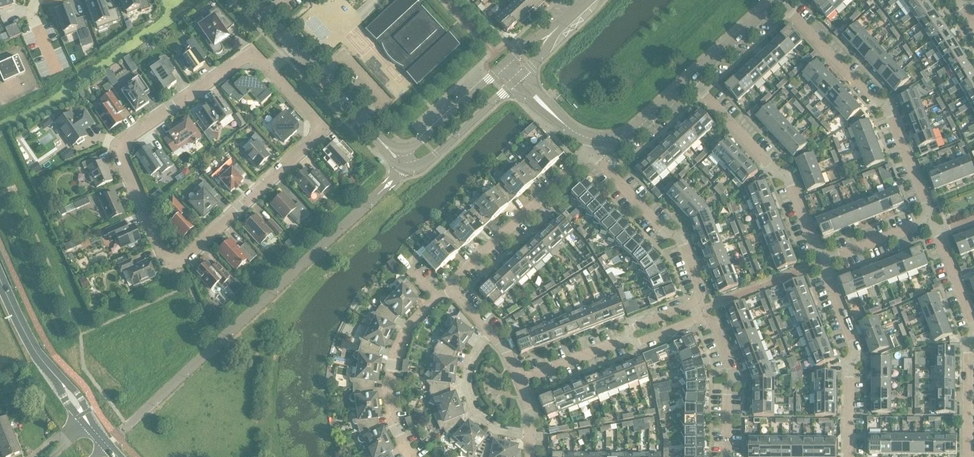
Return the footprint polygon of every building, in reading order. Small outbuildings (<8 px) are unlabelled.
[(15,5),(13,0),(0,0),(0,10),(15,5)] [(87,1),(97,29),(120,21),(115,9),(109,12),(107,5),(104,6),(102,0),(91,0),(87,1)] [(127,14),(140,10),(141,12),(150,9),(147,0),(122,0),(127,14)] [(449,34),(448,35),(420,6),(418,3),(419,2),(418,0),(398,0),(366,30),(365,30),(376,42),(377,40),(381,45),(384,52),(387,57),(392,61),(396,65),(403,69),(407,73),(406,74),(417,86),(417,85),(459,46),(460,46),(449,34)] [(521,0),(515,0),(510,4),(525,20),(528,18),(526,15),(531,10),(521,0)] [(536,0),(521,0),(531,10),(536,6),(538,8),(541,5),(536,0)] [(826,0),(820,0),(815,5),(827,19),(836,11),(826,0)] [(840,0),(826,0),(836,11),(844,4),(840,0)] [(930,2),(928,0),(915,0),(907,6),(912,13),(913,14),(930,2)] [(920,23),(936,11),(932,6),(931,7),(929,4),(930,3),(930,2),(913,14),(912,13),(907,17),(909,20),(915,16),(920,23)] [(525,20),(510,4),(502,12),(515,25),(520,20),(522,23),(525,20)] [(68,5),(55,9),(65,37),(87,29),(83,18),(77,20),(74,13),(72,14),(68,5)] [(225,34),(234,25),(219,10),(218,9),(217,9),(216,9),(214,9),(213,10),(212,10),(211,12),(211,13),(211,14),(212,16),(213,17),(199,27),(208,39),(205,41),(213,52),(214,53),(215,54),(216,55),(218,55),(219,54),(220,54),(221,53),(222,52),(223,50),(223,49),(222,47),(222,46),(220,43),(228,37),(225,34)] [(926,32),(943,20),(939,15),(938,15),(936,13),(937,12),(936,11),(920,23),(925,30),(926,32)] [(515,25),(502,12),(494,19),(507,33),(515,25)] [(932,41),(949,30),(945,24),(944,25),(942,22),(943,21),(943,20),(926,32),(925,30),(919,34),(922,38),(927,34),(932,41)] [(17,24),(5,29),(10,40),(22,35),(17,24)] [(865,32),(857,24),(844,37),(851,45),(865,32)] [(802,42),(790,28),(782,36),(794,50),(802,42)] [(33,30),(22,34),(23,39),(34,35),(33,30)] [(955,39),(951,33),(950,34),(948,31),(949,30),(932,41),(937,48),(938,50),(955,39)] [(859,53),(872,40),(865,32),(851,45),(859,53)] [(794,50),(782,36),(774,43),(786,57),(794,50)] [(200,61),(206,57),(193,39),(187,43),(190,47),(186,50),(185,54),(184,58),(179,62),(185,71),(190,68),(193,72),(203,66),(200,61)] [(944,59),(961,48),(957,42),(956,43),(955,40),(956,39),(955,39),(938,50),(937,48),(931,52),(934,56),(940,52),(944,59)] [(866,61),(880,48),(872,40),(859,53),(866,61)] [(786,57),(774,43),(766,50),(778,64),(786,57)] [(327,55),(332,50),(328,46),(323,51),(327,55)] [(873,68),(887,56),(880,48),(866,61),(873,68)] [(950,68),(967,57),(963,52),(962,52),(961,49),(962,49),(961,48),(944,59),(949,66),(950,68)] [(778,64),(766,50),(758,58),(770,72),(778,64)] [(176,83),(170,74),(175,70),(165,56),(159,58),(159,59),(161,62),(150,75),(168,90),(171,87),(176,83)] [(881,76),(894,64),(887,56),(873,68),(881,76)] [(25,73),(18,57),(0,65),(0,75),(4,83),(25,73)] [(955,77),(973,67),(969,61),(968,62),(967,59),(967,58),(967,57),(950,68),(949,66),(943,70),(945,74),(951,70),(955,77)] [(770,72),(758,58),(750,65),(763,79),(770,72)] [(811,82),(825,69),(817,61),(803,74),(811,82)] [(888,84),(902,72),(894,64),(881,76),(888,84)] [(763,79),(750,65),(742,73),(755,86),(763,79)] [(973,79),(973,71),(972,68),(973,68),(973,67),(955,77),(960,85),(961,87),(973,79)] [(818,90),(832,77),(825,69),(811,82),(818,90)] [(896,92),(909,80),(902,72),(888,84),(896,92)] [(755,86),(742,73),(734,80),(747,93),(755,86)] [(143,95),(149,91),(139,76),(127,84),(130,87),(122,93),(136,112),(149,103),(143,95)] [(826,98),(839,85),(832,77),(818,90),(826,98)] [(271,97),(254,79),(244,79),(243,79),(234,87),(237,90),(232,95),(239,102),(244,98),(247,101),(254,101),(256,100),(261,105),(271,97)] [(973,92),(973,79),(961,87),(960,85),(954,88),(956,92),(962,89),(966,96),(973,92)] [(747,93),(734,80),(726,88),(738,101),(747,93)] [(833,106),(847,93),(839,85),(826,98),(833,106)] [(920,101),(916,91),(899,97),(903,108),(920,101)] [(118,115),(123,111),(111,93),(101,100),(105,106),(96,112),(109,130),(122,121),(118,115)] [(840,114),(854,101),(847,93),(833,106),(840,114)] [(219,125),(232,115),(219,96),(205,105),(207,107),(196,115),(206,129),(217,121),(219,125)] [(848,122),(862,109),(854,101),(840,114),(848,122)] [(924,111),(920,101),(903,108),(907,118),(924,111)] [(764,125),(778,113),(770,105),(757,117),(764,125)] [(714,122),(711,118),(708,118),(701,110),(698,113),(695,113),(692,117),(707,133),(715,125),(714,124),(714,122)] [(928,121),(924,111),(907,118),(911,128),(928,121)] [(85,129),(88,127),(92,124),(84,112),(74,119),(70,113),(56,123),(72,146),(86,136),(81,129),(84,127),(85,129)] [(293,128),(297,125),(285,112),(275,122),(274,123),(274,124),(273,125),(273,126),(273,127),(273,128),(273,129),(273,130),(273,131),(274,132),(284,143),(296,132),(293,128)] [(771,133),(785,121),(778,113),(764,125),(771,133)] [(245,124),(238,114),(232,118),(240,128),(245,124)] [(707,133),(692,117),(688,120),(688,122),(685,125),(699,140),(707,133)] [(200,136),(194,127),(187,118),(173,127),(175,130),(169,135),(170,136),(164,140),(173,153),(181,148),(179,146),(186,141),(188,144),(192,144),(195,143),(196,144),(197,143),(197,141),(199,140),(200,136)] [(779,141),(792,128),(785,121),(771,133),(779,141)] [(873,131),(871,127),(869,121),(851,128),(855,138),(873,131)] [(915,138),(932,131),(928,121),(911,128),(915,138)] [(699,140),(685,125),(682,128),(680,128),(676,131),(691,148),(699,140)] [(786,149),(800,136),(792,128),(779,141),(786,149)] [(691,148),(676,131),(673,135),(672,137),(669,140),(683,155),(691,148)] [(877,142),(873,131),(855,138),(859,148),(877,142)] [(919,148),(936,142),(932,131),(915,138),(919,148)] [(264,143),(256,134),(251,138),(255,143),(244,153),(258,168),(269,157),(260,147),(264,143)] [(794,157),(807,145),(800,136),(786,149),(794,157)] [(562,154),(548,139),(543,144),(541,142),(533,149),(550,168),(556,162),(555,161),(562,154)] [(683,155),(669,140),(666,143),(664,143),(660,146),(675,162),(683,155)] [(721,162),(737,147),(734,143),(731,143),(728,140),(713,154),(721,162)] [(347,160),(353,154),(342,142),(339,146),(335,142),(323,153),(327,157),(323,160),(334,172),(340,166),(345,165),(347,160)] [(881,152),(877,142),(859,148),(863,158),(881,152)] [(939,149),(936,142),(919,148),(922,156),(939,149)] [(172,166),(162,151),(156,155),(150,146),(137,155),(151,176),(159,170),(162,174),(172,166)] [(675,162),(660,146),(657,149),(657,152),(653,155),(667,170),(675,162)] [(728,170),(743,156),(740,153),(740,150),(737,147),(721,162),(728,170)] [(550,168),(533,149),(525,156),(527,158),(522,163),(537,178),(543,172),(544,173),(550,168)] [(885,162),(881,152),(863,158),(867,169),(885,162)] [(817,164),(813,154),(796,161),(800,171),(817,164)] [(667,170),(653,155),(650,158),(648,157),(644,161),(659,177),(667,170)] [(735,178),(752,163),(748,159),(746,159),(743,156),(728,170),(735,178)] [(113,181),(104,160),(99,163),(96,157),(82,164),(84,169),(88,168),(90,174),(88,175),(92,183),(94,182),(97,188),(113,181)] [(969,157),(959,161),(965,179),(973,175),(973,169),(969,157)] [(659,177),(644,161),(641,164),(641,166),(637,170),(644,177),(644,180),(648,184),(650,184),(651,185),(659,177)] [(965,179),(959,161),(949,165),(955,182),(965,179)] [(537,178),(522,163),(518,167),(516,165),(508,172),(525,191),(531,185),(530,184),(537,178)] [(743,186),(758,172),(755,169),(755,166),(752,163),(735,178),(743,186)] [(821,174),(817,164),(800,171),(804,181),(821,174)] [(243,181),(240,178),(245,174),(237,165),(232,169),(231,169),(227,173),(225,171),(219,171),(215,175),(215,181),(219,185),(224,185),(231,193),(243,181)] [(955,182),(949,165),(939,169),(945,186),(955,182)] [(330,186),(316,171),(311,175),(305,169),(294,180),(309,197),(316,190),(320,194),(330,186)] [(945,186),(939,169),(928,173),(935,190),(945,186)] [(525,191),(508,172),(500,179),(502,182),(497,186),(511,201),(518,195),(519,196),(525,191)] [(808,192),(825,185),(821,174),(804,181),(808,192)] [(50,182),(47,176),(39,180),(41,186),(50,182)] [(203,218),(217,205),(210,198),(215,193),(204,181),(195,189),(200,194),(190,204),(203,218)] [(578,202),(592,189),(589,186),(590,184),(585,182),(585,181),(570,194),(571,195),(571,199),(577,202),(578,202)] [(674,205),(690,190),(683,182),(668,196),(671,199),(671,202),(674,205)] [(771,192),(769,187),(767,187),(765,182),(746,190),(750,200),(771,192)] [(511,201),(497,186),(492,190),(490,188),(483,196),(500,214),(506,209),(505,208),(511,201)] [(721,196),(727,191),(725,188),(721,191),(718,194),(721,196)] [(904,206),(898,188),(887,192),(894,210),(904,206)] [(585,210),(599,197),(596,194),(597,192),(593,190),(592,189),(578,202),(578,203),(578,207),(585,209),(585,210)] [(683,212),(698,199),(690,190),(674,205),(677,209),(680,209),(683,212)] [(773,203),(772,199),(773,196),(771,192),(750,200),(754,210),(773,203)] [(894,210),(887,192),(877,196),(884,214),(894,210)] [(124,214),(115,193),(99,200),(108,221),(124,214)] [(310,214),(299,202),(294,206),(282,194),(271,204),(284,219),(289,215),(298,225),(310,214)] [(500,214),(483,196),(475,203),(477,205),(472,209),(486,225),(493,219),(494,220),(500,214)] [(884,214),(877,196),(867,200),(874,218),(884,214)] [(593,218),(607,205),(604,202),(605,200),(600,197),(599,197),(585,210),(586,211),(586,215),(592,217),(593,218)] [(76,210),(90,204),(87,198),(73,204),(76,210)] [(195,226),(183,214),(185,212),(172,198),(164,207),(169,213),(170,212),(176,218),(170,224),(182,238),(195,226)] [(689,223),(709,210),(698,199),(683,212),(686,216),(686,219),(689,223)] [(874,218),(867,200),(857,204),(864,221),(874,218)] [(779,212),(777,208),(775,207),(773,203),(754,210),(758,220),(779,212)] [(864,221),(857,204),(847,208),(854,225),(864,221)] [(600,226),(614,213),(611,210),(612,208),(607,205),(593,218),(593,223),(600,225),(600,226)] [(854,225),(847,208),(837,212),(844,229),(854,225)] [(486,225),(472,209),(467,214),(465,212),(457,219),(475,238),(481,232),(479,231),(486,225)] [(715,225),(709,210),(689,223),(691,227),(694,228),(696,233),(715,225)] [(781,223),(780,219),(781,216),(779,212),(758,220),(762,230),(781,223)] [(844,229),(837,212),(827,216),(834,233),(844,229)] [(607,234),(621,220),(618,217),(619,216),(615,213),(614,213),(600,226),(601,226),(600,231),(607,233),(607,234)] [(282,232),(271,221),(266,226),(256,215),(243,227),(260,245),(272,232),(276,237),(282,232)] [(573,232),(559,216),(555,219),(556,220),(552,224),(565,239),(573,232)] [(834,233),(827,216),(817,220),(823,237),(834,233)] [(475,238),(457,219),(449,226),(451,228),(448,232),(462,247),(468,242),(469,243),(475,238)] [(615,241),(628,228),(626,225),(627,224),(622,221),(621,220),(607,234),(608,234),(608,239),(614,241),(615,241)] [(787,232),(785,228),(783,227),(781,223),(762,230),(766,240),(787,232)] [(140,240),(134,226),(126,229),(124,229),(122,224),(102,233),(104,237),(108,235),(110,240),(114,239),(116,243),(118,243),(119,243),(122,248),(128,245),(129,247),(131,248),(135,246),(136,244),(135,242),(140,240)] [(565,239),(552,224),(547,228),(546,227),(542,231),(557,246),(565,239)] [(719,235),(715,225),(696,233),(697,237),(696,239),(698,244),(719,235)] [(622,249),(636,236),(633,233),(634,232),(629,229),(628,228),(615,241),(615,242),(615,247),(622,249)] [(557,246),(542,231),(539,234),(540,235),(536,239),(549,254),(557,246)] [(964,235),(971,252),(973,251),(973,231),(964,235)] [(462,247),(448,232),(442,237),(440,235),(432,242),(449,261),(455,256),(454,254),(462,247)] [(789,243),(787,239),(789,237),(787,232),(766,240),(770,250),(789,243)] [(723,245),(719,235),(698,244),(700,248),(702,249),(704,253),(723,245)] [(971,252),(964,235),(954,239),(961,256),(971,252)] [(632,258),(644,243),(640,240),(641,239),(637,237),(636,236),(622,249),(622,250),(623,250),(623,255),(630,256),(632,258)] [(549,254),(536,239),(531,243),(530,242),(527,245),(541,261),(549,254)] [(250,262),(256,256),(245,244),(239,249),(230,240),(217,251),(235,271),(247,260),(250,262)] [(449,261),(432,242),(424,250),(422,248),(416,254),(416,253),(416,254),(420,258),(422,257),(435,272),(442,265),(444,266),(449,261)] [(638,265),(653,252),(649,249),(650,247),(646,245),(644,243),(632,258),(632,263),(638,265)] [(795,252),(793,248),(791,247),(789,243),(770,250),(774,261),(795,252)] [(541,261),(527,245),(523,249),(524,250),(520,254),(533,269),(541,261)] [(727,256),(723,245),(704,253),(705,257),(704,259),(706,264),(727,256)] [(928,266),(921,248),(911,252),(918,270),(928,266)] [(660,263),(657,259),(658,257),(654,254),(653,252),(638,265),(639,266),(638,270),(644,274),(660,263)] [(797,264),(795,259),(796,257),(795,252),(774,261),(778,271),(779,270),(782,271),(787,270),(787,267),(797,264)] [(918,270),(911,252),(901,256),(908,274),(918,270)] [(533,269),(520,254),(516,258),(514,257),(511,260),(526,276),(533,269)] [(731,266),(727,256),(706,264),(708,268),(710,269),(712,273),(731,266)] [(908,274),(901,256),(891,260),(898,278),(908,274)] [(155,277),(148,260),(133,267),(131,260),(118,266),(121,272),(126,270),(134,286),(155,277)] [(526,276),(511,260),(507,263),(508,264),(504,268),(518,283),(526,276)] [(898,278),(891,260),(881,264),(887,282),(898,278)] [(235,280),(234,281),(218,263),(212,268),(207,262),(195,273),(210,290),(218,283),(225,290),(227,287),(234,295),(243,287),(235,280)] [(649,283),(666,274),(664,270),(665,268),(661,265),(660,263),(644,274),(645,274),(643,279),(649,283)] [(887,282),(881,264),(871,268),(877,286),(887,282)] [(735,276),(731,266),(712,273),(713,277),(712,279),(714,284),(735,276)] [(518,283),(504,268),(500,272),(499,271),(495,275),(510,291),(518,283)] [(877,286),(871,268),(861,272),(867,289),(877,286)] [(867,289),(861,272),(851,276),(857,293),(867,289)] [(671,285),(669,281),(670,280),(667,276),(666,274),(649,283),(648,288),(653,292),(653,293),(671,285)] [(510,291),(495,275),(491,278),(492,279),(488,283),(502,298),(510,291)] [(739,286),(735,276),(714,284),(716,288),(718,289),(720,294),(729,290),(732,291),(736,289),(737,287),(739,286)] [(857,293),(851,276),(840,280),(847,297),(857,293)] [(414,297),(419,293),(407,279),(403,282),(402,281),(401,281),(399,281),(398,281),(397,282),(396,283),(396,285),(396,286),(396,287),(397,288),(399,290),(394,295),(409,309),(417,301),(416,299),(414,297)] [(788,297),(809,289),(807,284),(805,283),(803,279),(793,282),(791,281),(786,283),(785,286),(784,286),(788,297)] [(502,298),(488,283),(479,292),(486,300),(488,299),(494,305),(502,298)] [(675,296),(673,291),(674,290),(671,286),(671,285),(653,293),(651,297),(648,298),(650,305),(675,296)] [(811,299),(809,295),(811,293),(809,289),(788,297),(792,307),(811,299)] [(774,302),(769,290),(765,292),(770,304),(774,302)] [(940,304),(936,294),(919,301),(923,311),(940,304)] [(409,309),(394,295),(389,300),(387,299),(386,298),(385,298),(383,298),(382,298),(381,299),(380,300),(380,302),(380,303),(380,304),(381,305),(378,309),(394,320),(397,315),(399,317),(401,318),(409,309)] [(624,316),(616,296),(606,300),(613,318),(618,316),(619,318),(624,316)] [(817,309),(815,304),(813,303),(811,299),(792,307),(796,317),(817,309)] [(613,318),(606,300),(596,304),(603,324),(608,322),(608,320),(613,318)] [(749,312),(745,302),(741,301),(736,303),(735,305),(726,309),(727,313),(726,316),(728,320),(749,312)] [(603,324),(596,304),(586,308),(593,326),(598,324),(599,326),(603,324)] [(944,315),(940,304),(923,311),(927,321),(944,315)] [(593,326),(586,308),(575,311),(583,332),(588,330),(587,328),(593,326)] [(390,325),(394,320),(378,309),(375,314),(374,313),(373,313),(371,314),(370,315),(370,316),(369,317),(369,318),(370,319),(370,321),(371,321),(373,322),(370,329),(389,338),(394,328),(392,327),(390,325)] [(800,327),(819,319),(817,315),(818,313),(817,309),(796,317),(800,327)] [(583,332),(575,311),(565,315),(573,334),(578,332),(579,333),(583,332)] [(469,331),(474,328),(460,312),(456,317),(450,318),(452,324),(453,325),(449,331),(466,343),(473,334),(469,331)] [(753,322),(749,312),(728,320),(730,325),(732,326),(734,329),(753,322)] [(573,334),(565,315),(555,319),(563,339),(568,338),(567,336),(573,334)] [(948,325),(944,315),(927,321),(931,331),(948,325)] [(881,327),(877,317),(860,324),(864,334),(881,327)] [(563,339),(555,319),(545,323),(553,342),(558,340),(559,341),(563,339)] [(825,329),(823,324),(820,323),(819,319),(800,327),(804,337),(825,329)] [(757,332),(753,322),(734,329),(735,334),(734,336),(736,340),(757,332)] [(553,342),(545,323),(535,327),(543,347),(548,346),(547,344),(553,342)] [(952,335),(948,325),(931,331),(935,342),(952,335)] [(543,347),(535,327),(525,331),(533,350),(538,348),(539,349),(543,347)] [(885,337),(881,327),(864,334),(868,344),(885,337)] [(384,349),(389,338),(370,329),(367,336),(365,335),(364,334),(362,334),(361,335),(360,335),(359,337),(359,338),(359,339),(359,340),(360,342),(361,342),(360,347),(377,353),(379,347),(382,348),(384,349)] [(808,347),(827,340),(825,336),(826,333),(825,329),(804,337),(808,347)] [(459,353),(466,343),(449,331),(444,337),(443,336),(436,338),(438,344),(434,348),(454,356),(456,351),(459,353)] [(533,350),(525,331),(515,335),(518,343),(516,344),(521,354),(533,350)] [(761,342),(757,332),(736,340),(738,345),(740,346),(742,350),(761,342)] [(677,353),(678,355),(695,346),(693,343),(694,341),(691,338),(690,337),(667,346),(666,345),(642,355),(646,363),(651,361),(652,365),(659,363),(656,354),(667,349),(668,351),(677,353)] [(889,348),(885,337),(868,344),(872,355),(889,348)] [(832,349),(831,345),(828,344),(827,340),(808,347),(812,357),(832,349)] [(765,353),(761,342),(742,350),(743,354),(742,356),(744,361),(765,353)] [(700,358),(698,354),(700,353),(696,349),(695,346),(678,355),(679,356),(677,360),(682,365),(682,366),(700,358)] [(378,360),(376,359),(377,353),(360,347),(358,352),(357,352),(355,353),(354,353),(353,355),(353,356),(353,357),(354,358),(354,359),(355,360),(357,361),(359,361),(358,368),(378,372),(380,360),(378,360)] [(456,361),(452,361),(454,356),(434,348),(434,354),(429,358),(433,363),(435,363),(434,371),(455,373),(456,361)] [(955,360),(955,348),(936,348),(936,360),(955,360)] [(835,360),(833,356),(834,353),(832,349),(812,357),(816,368),(835,360)] [(769,363),(765,353),(744,361),(746,365),(748,366),(749,370),(769,363)] [(648,378),(640,358),(635,360),(636,361),(631,363),(638,382),(648,378)] [(703,370),(702,366),(704,365),(701,360),(700,358),(682,366),(680,370),(684,375),(703,370)] [(891,370),(891,359),(873,359),(873,370),(891,370)] [(955,370),(955,360),(936,360),(936,370),(955,370)] [(779,372),(775,363),(772,362),(769,363),(749,370),(751,375),(750,378),(751,382),(774,378),(774,377),(777,376),(779,372)] [(638,382),(631,363),(625,365),(624,364),(620,366),(628,386),(638,382)] [(628,386),(620,366),(615,367),(616,369),(610,371),(618,390),(628,386)] [(376,383),(378,372),(358,368),(356,375),(354,375),(353,375),(352,375),(351,376),(350,377),(349,379),(349,380),(350,381),(351,382),(352,383),(353,384),(353,389),(372,389),(372,383),(374,383),(376,383)] [(706,378),(703,373),(703,370),(684,375),(684,376),(682,379),(685,385),(685,386),(705,383),(704,378),(706,378)] [(891,381),(891,370),(873,370),(873,381),(891,381)] [(955,381),(955,370),(936,370),(936,381),(955,381)] [(453,385),(455,373),(434,371),(433,378),(431,378),(426,382),(430,386),(429,392),(450,390),(449,384),(453,385)] [(618,390),(610,371),(605,373),(604,372),(600,373),(608,394),(618,390)] [(838,384),(838,379),(836,377),(836,372),(819,372),(816,372),(816,384),(838,384)] [(608,394),(600,373),(595,375),(596,377),(590,379),(598,398),(608,394)] [(774,394),(774,378),(751,382),(752,387),(754,389),(754,394),(774,394)] [(598,398),(590,379),(585,381),(584,380),(580,381),(588,401),(598,398)] [(588,401),(580,381),(575,383),(576,385),(570,387),(578,405),(588,401)] [(891,391),(891,381),(873,381),(873,391),(891,391)] [(955,392),(955,381),(936,381),(936,392),(955,392)] [(705,396),(705,391),(706,390),(705,385),(705,383),(685,386),(682,389),(685,395),(685,396),(705,396)] [(836,390),(838,388),(838,384),(816,384),(816,394),(836,394),(836,390)] [(578,405),(570,387),(565,389),(564,387),(560,389),(568,409),(578,405)] [(378,407),(376,395),(374,395),(372,395),(372,389),(353,389),(353,394),(352,394),(350,395),(350,396),(349,397),(349,399),(350,400),(350,401),(351,402),(353,402),(354,402),(356,402),(357,409),(378,407)] [(568,409),(560,389),(555,391),(556,393),(550,395),(557,413),(568,409)] [(459,404),(454,393),(450,395),(450,390),(429,392),(431,398),(429,403),(435,406),(436,405),(439,412),(459,404)] [(891,402),(891,391),(873,391),(872,402),(891,402)] [(955,403),(955,392),(936,392),(936,403),(955,403)] [(774,405),(774,394),(754,394),(754,398),(752,400),(752,405),(774,405)] [(838,405),(838,400),(836,399),(836,394),(816,394),(816,405),(838,405)] [(557,413),(550,395),(538,399),(542,410),(544,409),(547,417),(557,413)] [(705,403),(704,398),(705,396),(685,396),(682,399),(684,405),(684,406),(703,408),(704,403),(705,403)] [(891,414),(891,402),(872,402),(872,414),(891,414)] [(955,414),(955,403),(936,403),(936,414),(955,414)] [(445,434),(462,421),(459,417),(463,415),(459,404),(439,412),(433,414),(440,430),(443,429),(445,434)] [(774,416),(774,405),(752,405),(752,410),(754,411),(754,416),(774,416)] [(836,417),(836,412),(838,410),(838,405),(816,405),(816,416),(836,417)] [(703,418),(703,414),(705,413),(703,408),(684,406),(681,409),(684,415),(684,416),(703,418)] [(377,425),(375,419),(378,418),(380,418),(378,407),(357,409),(358,417),(356,417),(355,417),(354,418),(353,419),(352,421),(352,422),(353,423),(354,424),(355,425),(356,425),(357,425),(359,430),(377,425)] [(705,424),(703,419),(703,418),(684,416),(684,419),(681,422),(684,428),(684,429),(703,429),(703,424),(705,424)] [(0,420),(0,450),(3,456),(7,456),(20,452),(6,417),(0,420)] [(463,446),(477,430),(468,423),(465,426),(462,421),(445,434),(449,437),(450,443),(457,443),(458,441),(463,446)] [(388,440),(383,430),(381,430),(378,431),(377,425),(359,430),(360,436),(359,436),(358,437),(358,439),(358,440),(358,441),(359,442),(360,443),(361,444),(363,444),(364,443),(366,442),(369,449),(388,440)] [(705,435),(703,430),(703,429),(684,429),(681,433),(684,439),(684,440),(703,440),(703,435),(705,435)] [(488,443),(483,441),(486,438),(477,430),(463,446),(469,451),(468,452),(468,456),(481,456),(488,443)] [(881,455),(881,436),(870,436),(870,455),(881,455)] [(892,455),(892,436),(881,436),(881,455),(892,455)] [(902,455),(903,436),(892,436),(892,455),(902,455)] [(913,455),(913,436),(903,436),(902,455),(913,455)] [(924,455),(924,436),(913,436),(913,455),(924,455)] [(935,455),(935,436),(924,436),(924,455),(935,455)] [(946,455),(946,436),(935,436),(935,455),(946,455)] [(957,455),(957,436),(946,436),(946,455),(957,455)] [(760,439),(749,439),(749,440),(747,442),(747,447),(749,449),(749,456),(760,456),(760,439)] [(771,439),(760,439),(760,456),(771,456),(771,439)] [(782,439),(771,439),(771,456),(782,456),(782,439)] [(793,439),(782,439),(782,456),(793,456),(793,439)] [(804,439),(793,439),(793,456),(804,456),(804,439)] [(815,439),(804,439),(804,456),(815,456),(815,439)] [(825,439),(815,439),(815,456),(825,456),(825,439)] [(837,449),(838,447),(838,442),(837,441),(837,439),(825,439),(825,456),(837,456),(837,449)] [(393,451),(388,440),(369,449),(372,456),(370,456),(369,456),(391,456),(389,453),(391,452),(393,451)] [(705,445),(703,440),(684,440),(681,444),(684,450),(703,450),(703,446),(705,445)] [(505,444),(494,442),(493,446),(488,443),(481,456),(503,456),(505,444)] [(522,451),(516,451),(517,447),(505,444),(503,456),(522,456),(522,451)]
